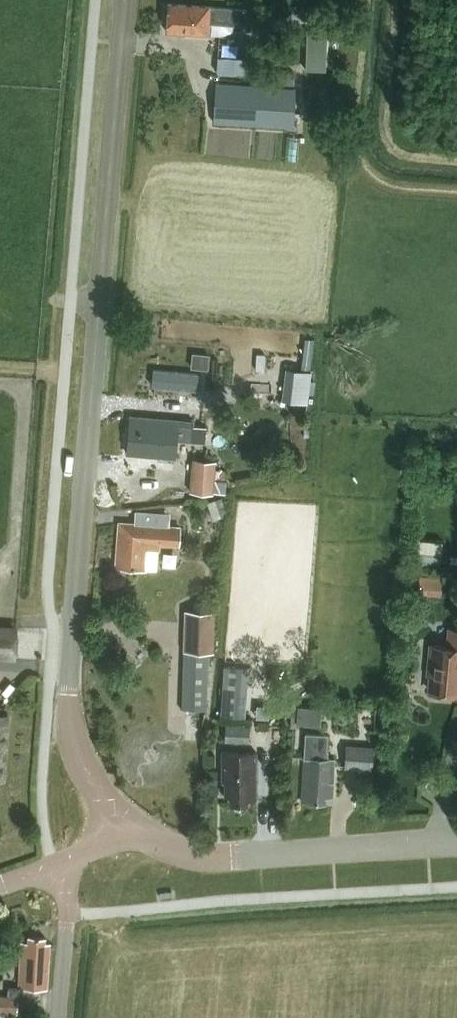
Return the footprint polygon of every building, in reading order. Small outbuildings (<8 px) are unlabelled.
[(245,8),(236,8),(166,3),(164,29),(207,32),(207,21),(243,24),(245,8)] [(326,30),(307,30),(306,69),(326,69),(326,30)] [(215,57),(215,72),(247,73),(248,58),(215,57)] [(290,126),(293,85),(214,80),(211,120),(290,126)] [(191,352),(190,367),(208,369),(209,354),(191,352)] [(203,388),(206,371),(157,364),(154,381),(203,388)] [(286,369),(282,399),(307,402),(308,393),(309,380),(310,371),(286,369)] [(130,415),(127,452),(175,456),(176,439),(205,442),(206,426),(193,424),(193,420),(178,419),(130,415)] [(216,459),(193,457),(190,490),(213,492),(213,490),(225,491),(226,479),(214,478),(216,459)] [(118,520),(115,565),(145,567),(157,567),(158,550),(160,550),(160,542),(179,543),(180,524),(118,520)] [(419,554),(418,564),(442,566),(442,556),(419,554)] [(413,572),(412,591),(440,591),(441,572),(413,572)] [(185,652),(210,652),(214,652),(215,611),(184,610),(183,651),(185,651),(185,652)] [(17,652),(18,627),(0,626),(0,651),(17,652)] [(449,628),(447,647),(430,645),(428,665),(432,665),(430,692),(456,695),(456,629),(449,628)] [(209,706),(210,652),(185,652),(183,706),(209,706)] [(326,722),(326,703),(301,703),(301,722),(326,722)] [(250,725),(226,724),(225,739),(250,740),(250,725)] [(334,757),(328,757),(329,734),(306,734),(302,800),(325,801),(325,795),(332,795),(334,757)] [(347,745),(346,766),(373,767),(374,746),(347,745)] [(248,798),(256,798),(255,750),(222,751),(223,781),(224,781),(225,797),(229,797),(229,802),(248,802),(248,798)] [(17,995),(0,994),(0,1009),(10,1010),(16,1010),(36,1012),(38,986),(48,987),(51,942),(46,942),(47,935),(29,934),(29,940),(21,940),(17,995)]
